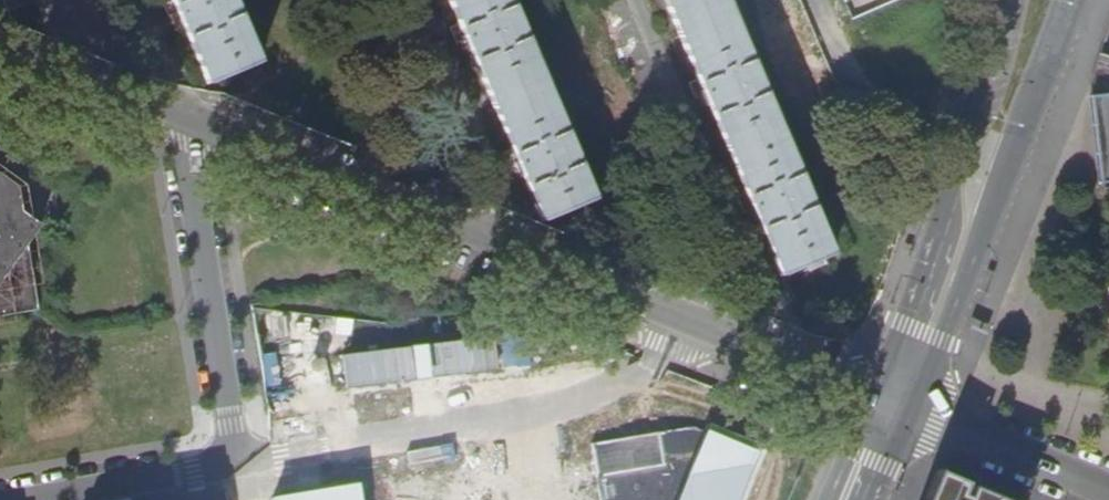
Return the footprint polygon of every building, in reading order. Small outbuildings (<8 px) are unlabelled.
[(226,0),(162,0),(192,86),(249,66),(226,0)] [(518,0),(453,0),(537,219),(593,198),(518,0)] [(771,277),(828,256),(731,0),(665,0),(771,277)] [(1099,187),(1108,185),(1108,63),(1098,59),(1087,89),(1089,101),(1090,101),(1099,187)] [(37,318),(29,258),(43,236),(24,223),(20,193),(4,182),(0,183),(0,323),(37,318)] [(342,352),(346,386),(499,367),(495,333),(342,352)] [(690,426),(590,443),(600,499),(738,499),(759,448),(690,426)] [(935,472),(923,499),(1002,499),(935,472)] [(356,482),(265,497),(266,499),(359,499),(356,482)]
